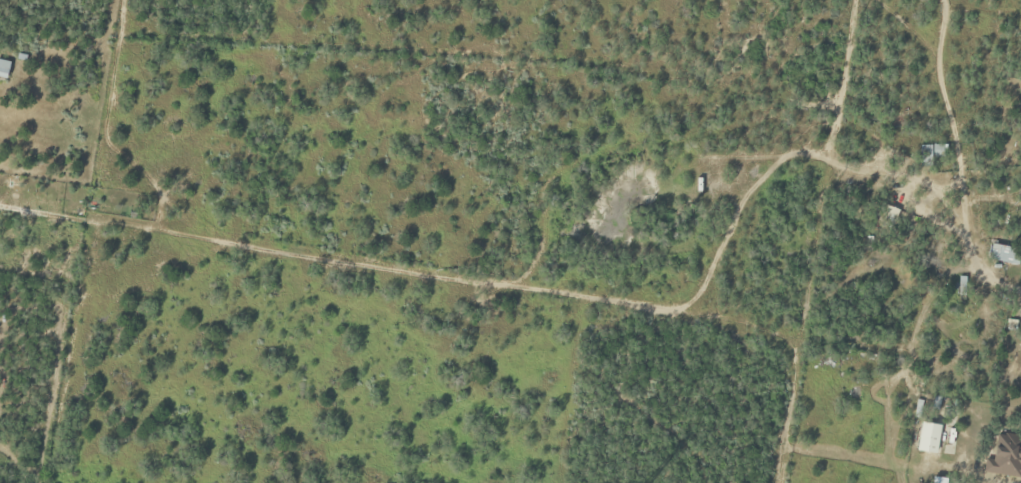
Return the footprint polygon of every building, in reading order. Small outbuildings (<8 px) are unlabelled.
[(10,63),(0,61),(0,79),(6,80),(10,63)] [(918,160),(943,160),(943,146),(918,146),(918,160)] [(988,261),(1015,266),(1018,250),(991,245),(988,261)] [(916,451),(935,455),(941,427),(922,423),(916,451)] [(988,430),(1020,434),(1020,470),(1020,479),(982,474),(988,430)]
